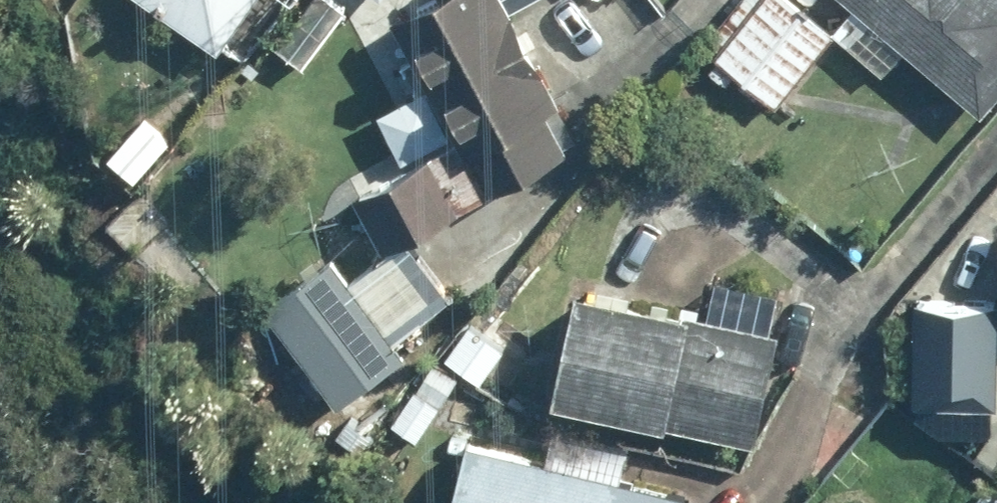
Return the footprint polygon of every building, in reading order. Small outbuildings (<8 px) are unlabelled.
[(244,71),(294,0),(142,0),(244,71)] [(383,6),(455,146),(354,198),(383,252),(578,152),(509,18),(544,0),(396,0),(383,6)] [(783,0),(766,0),(717,60),(775,107),(831,39),(783,0)] [(831,34),(882,77),(904,51),(982,116),(996,98),(996,0),(842,0),(853,9),(831,34)] [(143,122),(108,160),(133,184),(169,146),(143,122)] [(450,296),(407,242),(349,288),(329,262),(262,315),(338,412),(402,361),(389,344),(450,296)] [(543,404),(751,451),(777,335),(770,333),(779,294),(713,279),(703,324),(568,294),(543,404)] [(942,433),(976,435),(977,405),(996,406),(996,392),(996,307),(916,303),(911,402),(944,403),(942,433)] [(503,350),(464,321),(438,356),(476,385),(503,350)] [(699,499),(464,441),(449,502),(698,502),(699,499)]
